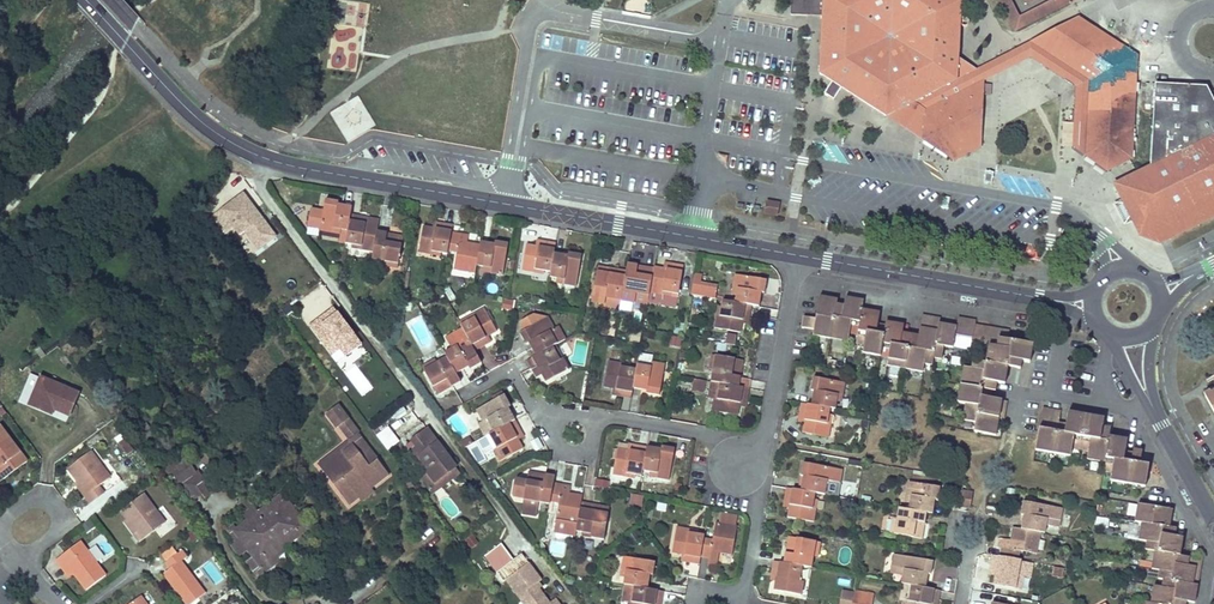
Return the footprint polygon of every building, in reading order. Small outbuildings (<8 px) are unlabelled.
[(805,17),(806,0),(790,0),(790,16),(805,17)] [(805,17),(821,17),(822,0),(806,0),(805,17)] [(842,88),(886,117),(975,71),(957,59),(959,2),(957,0),(822,0),(821,17),(819,73),(832,82),(824,95),(834,101),(842,88)] [(1014,30),(1076,0),(1052,0),(1018,18),(1008,0),(998,0),(1014,30)] [(1077,18),(1030,43),(1088,81),(1084,155),(1095,163),(1118,165),(1131,158),(1136,56),(1077,18)] [(975,71),(886,117),(922,140),(924,110),(982,81),(1030,57),(1075,87),(1073,147),(1084,155),(1088,81),(1030,43),(975,71)] [(924,110),(922,140),(948,157),(980,142),(982,81),(924,110)] [(1213,216),(1213,138),(1213,137),(1213,105),(1206,88),(1154,85),(1149,168),(1114,186),(1139,236),(1160,242),(1213,216)] [(358,96),(330,112),(347,141),(375,124),(358,96)] [(980,142),(948,157),(954,161),(979,149),(980,142)] [(1118,165),(1095,163),(1106,171),(1118,165)] [(994,172),(985,172),(984,184),(992,185),(994,172)] [(277,239),(244,192),(217,211),(209,217),(223,236),(231,230),(251,258),(277,239)] [(307,227),(320,229),(319,231),(332,233),(333,229),(340,230),(346,231),(349,214),(350,208),(342,206),(341,210),(336,210),(336,205),(337,203),(324,201),(322,212),(310,210),(307,227)] [(765,201),(764,212),(775,214),(777,203),(765,201)] [(346,231),(344,243),(353,245),(360,246),(360,249),(373,252),(376,232),(378,219),(349,214),(346,231)] [(418,253),(430,255),(431,251),(440,253),(447,254),(447,250),(450,233),(452,226),(440,224),(439,230),(431,229),(422,227),(418,253)] [(373,252),(372,259),(383,261),(397,264),(401,240),(396,239),(397,236),(376,232),(373,252)] [(450,233),(447,250),(456,252),(453,269),(474,273),(475,267),(479,245),(466,243),(467,236),(450,233)] [(521,271),(533,273),(534,269),(543,271),(549,272),(552,253),(554,243),(543,241),(542,247),(533,246),(525,244),(521,271)] [(479,245),(475,267),(482,268),(488,269),(488,274),(501,276),(507,245),(494,243),(494,246),(493,250),(487,249),(488,245),(479,243),(479,245)] [(549,272),(548,278),(555,279),(562,281),(561,285),(574,287),(580,256),(567,254),(566,256),(566,260),(560,260),(561,255),(552,253),(549,272)] [(626,270),(622,291),(633,293),(648,295),(649,293),(652,271),(646,270),(647,267),(627,264),(626,270)] [(652,271),(649,293),(662,295),(662,292),(671,293),(677,294),(682,266),(670,264),(669,269),(662,268),(653,267),(652,271)] [(596,272),(591,298),(604,301),(604,297),(621,299),(622,291),(626,270),(614,269),(612,275),(606,274),(596,272)] [(693,275),(692,284),(699,286),(701,276),(693,275)] [(733,276),(731,288),(736,289),(734,296),(733,302),(749,305),(757,307),(758,298),(754,297),(755,292),(759,293),(762,293),(764,281),(733,276)] [(692,284),(690,295),(714,299),(716,289),(699,286),(692,284)] [(451,287),(443,290),(449,301),(456,298),(451,287)] [(818,296),(814,320),(813,329),(811,336),(847,342),(848,335),(856,336),(855,345),(863,346),(862,354),(887,358),(885,367),(921,373),(923,364),(931,366),(932,358),(940,360),(942,347),(952,349),(954,336),(971,339),(970,343),(987,346),(984,363),(971,360),(970,368),(962,367),(955,403),(964,405),(962,421),(974,424),(973,433),(995,437),(998,420),(1002,420),(1005,402),(989,399),(980,398),(981,390),(990,391),(993,392),(995,383),(1003,384),(1006,367),(1019,369),(1020,361),(1028,363),(1031,345),(1006,341),(1007,331),(973,325),(974,320),(957,317),(955,327),(938,324),(939,318),(921,315),(918,335),(901,333),(903,325),(885,322),(884,325),(883,335),(875,333),(877,324),(879,312),(861,309),(862,300),(844,297),(843,305),(836,304),(836,300),(818,296)] [(591,298),(591,302),(619,307),(621,299),(604,297),(604,301),(591,298)] [(514,299),(503,299),(502,309),(513,310),(514,299)] [(718,316),(715,316),(713,328),(738,333),(740,324),(741,316),(747,317),(749,305),(733,302),(721,300),(720,307),(718,316)] [(465,322),(459,325),(461,328),(473,351),(483,346),(481,340),(487,337),(495,332),(483,309),(471,315),(473,318),(465,322)] [(553,329),(547,318),(534,315),(524,321),(519,333),(524,343),(527,341),(531,340),(534,346),(530,348),(534,356),(551,347),(556,344),(553,338),(549,332),(553,329)] [(813,329),(814,320),(802,318),(801,327),(813,329)] [(884,325),(877,324),(875,333),(883,335),(884,325)] [(450,349),(443,353),(445,358),(454,374),(462,370),(459,367),(465,364),(467,368),(468,370),(480,364),(473,351),(461,328),(449,334),(456,346),(450,349)] [(633,332),(631,341),(640,342),(641,333),(633,332)] [(726,333),(724,344),(734,346),(736,335),(726,333)] [(449,334),(444,337),(450,349),(456,346),(449,334)] [(487,337),(481,340),(483,346),(489,342),(487,337)] [(681,339),(671,337),(670,348),(680,349),(681,339)] [(534,356),(525,361),(531,371),(536,369),(540,375),(544,383),(567,370),(561,359),(557,360),(553,352),(551,347),(534,356)] [(711,370),(709,383),(719,384),(737,388),(741,361),(714,356),(711,370)] [(961,366),(962,358),(952,356),(950,365),(961,366)] [(436,364),(423,371),(435,393),(440,391),(441,393),(459,383),(454,374),(445,358),(436,364)] [(420,367),(423,371),(436,364),(434,359),(420,367)] [(603,388),(613,390),(620,391),(619,397),(630,399),(632,389),(635,370),(629,369),(620,368),(621,364),(607,362),(603,388)] [(635,370),(632,389),(640,390),(641,386),(647,387),(646,391),(646,394),(658,396),(664,365),(651,363),(650,367),(642,366),(636,365),(635,370)] [(536,369),(531,371),(534,378),(540,375),(536,369)] [(41,378),(29,405),(51,415),(53,410),(68,416),(78,394),(41,378)] [(812,397),(810,406),(828,409),(834,410),(835,403),(837,396),(841,397),(843,384),(812,379),(810,391),(813,392),(817,392),(816,398),(812,397)] [(692,381),(690,391),(702,393),(704,383),(692,381)] [(709,383),(706,398),(712,399),(716,400),(719,384),(709,383)] [(716,400),(712,399),(710,412),(736,417),(738,407),(739,401),(745,402),(747,390),(737,388),(719,384),(716,400)] [(980,398),(989,399),(990,391),(981,390),(980,398)] [(1205,397),(1213,414),(1213,391),(1205,397)] [(475,411),(482,422),(485,420),(489,426),(492,433),(514,421),(509,413),(506,415),(503,410),(507,409),(509,407),(503,396),(475,411)] [(800,404),(798,416),(804,417),(803,424),(801,433),(827,438),(829,424),(825,424),(827,415),(828,409),(810,406),(800,404)] [(348,507),(359,499),(353,491),(364,482),(370,490),(388,476),(356,434),(357,433),(338,406),(326,415),(337,429),(339,427),(350,441),(317,465),(348,507)] [(1041,409),(1034,451),(1068,457),(1070,450),(1086,452),(1085,460),(1103,464),(1102,473),(1110,474),(1109,482),(1126,485),(1144,488),(1148,466),(1139,465),(1141,452),(1132,451),(1131,454),(1130,463),(1123,462),(1124,453),(1124,450),(1126,441),(1108,438),(1110,429),(1101,427),(1102,420),(1066,414),(1065,425),(1063,434),(1056,432),(1057,424),(1059,412),(1041,409)] [(492,433),(487,435),(495,449),(501,460),(522,449),(518,440),(514,434),(519,431),(514,421),(492,433)] [(1065,425),(1057,424),(1056,432),(1063,434),(1065,425)] [(26,462),(0,428),(0,482),(26,462)] [(387,428),(376,435),(386,451),(397,444),(387,428)] [(434,483),(454,467),(426,430),(411,441),(417,448),(411,452),(424,470),(434,483)] [(519,431),(514,434),(518,440),(523,437),(519,431)] [(473,443),(470,437),(458,442),(461,449),(473,443)] [(117,444),(126,456),(132,452),(122,440),(117,444)] [(611,474),(624,477),(625,473),(634,475),(641,476),(642,471),(646,448),(634,446),(633,452),(626,451),(616,449),(611,474)] [(646,448),(642,471),(649,472),(656,473),(655,478),(667,480),(673,449),(660,447),(660,450),(659,454),(654,453),(654,449),(646,448)] [(501,460),(495,449),(492,451),(498,462),(501,460)] [(67,469),(77,483),(87,495),(83,498),(89,505),(103,495),(97,487),(109,478),(90,452),(67,469)] [(1131,454),(1124,453),(1123,462),(1130,463),(1131,454)] [(182,460),(179,455),(164,466),(167,471),(182,460)] [(196,473),(194,475),(182,460),(167,471),(178,486),(181,484),(192,500),(199,494),(203,498),(210,492),(196,473)] [(801,483),(800,491),(814,494),(824,495),(825,487),(826,481),(839,484),(841,471),(802,463),(800,477),(802,477),(806,478),(805,484),(801,483)] [(434,483),(424,470),(419,474),(433,492),(459,473),(454,467),(434,483)] [(513,499),(522,500),(537,503),(548,505),(549,503),(552,483),(554,477),(533,474),(532,476),(526,475),(525,481),(516,480),(513,482),(511,495),(513,499)] [(424,501),(407,479),(403,482),(420,504),(424,501)] [(826,481),(825,487),(838,490),(839,484),(826,481)] [(359,499),(361,501),(372,492),(370,490),(364,482),(353,491),(359,499)] [(77,483),(74,485),(83,498),(87,495),(77,483)] [(552,483),(549,503),(558,504),(553,533),(574,536),(574,531),(580,503),(581,496),(568,494),(570,486),(552,483)] [(907,483),(904,496),(909,497),(908,504),(907,510),(924,513),(930,515),(932,506),(928,505),(928,501),(933,501),(936,502),(938,488),(907,483)] [(785,489),(783,500),(789,502),(788,508),(786,518),(813,523),(815,511),(811,510),(813,500),(814,494),(800,491),(785,489)] [(959,507),(969,509),(971,493),(962,491),(959,507)] [(120,512),(126,521),(135,533),(132,535),(138,543),(164,523),(143,495),(120,512)] [(282,496),(257,514),(279,543),(295,532),(298,536),(307,529),(282,496)] [(537,503),(522,500),(520,513),(534,516),(537,503)] [(580,503),(574,531),(590,534),(589,538),(603,540),(607,515),(597,513),(590,512),(591,505),(580,503)] [(1021,521),(1019,531),(1040,534),(1043,535),(1045,527),(1046,521),(1059,523),(1061,510),(1037,506),(1030,504),(1022,503),(1020,516),(1022,516),(1027,517),(1026,523),(1021,521)] [(607,515),(608,508),(598,506),(591,505),(590,512),(597,513),(607,515)] [(1185,602),(1193,603),(1201,562),(1179,558),(1182,539),(1174,538),(1175,530),(1168,528),(1171,511),(1137,505),(1134,523),(1140,524),(1138,541),(1145,543),(1144,551),(1154,553),(1150,570),(1158,572),(1156,580),(1161,581),(1160,588),(1152,587),(1148,603),(1184,603),(1185,602)] [(255,573),(261,568),(259,565),(267,559),(264,554),(279,543),(257,514),(253,508),(245,514),(249,519),(236,530),(233,526),(226,531),(235,544),(231,547),(238,556),(246,549),(253,557),(246,562),(255,573)] [(896,521),(894,535),(917,540),(918,534),(921,534),(924,513),(907,510),(898,509),(896,521)] [(702,540),(699,557),(708,559),(706,565),(716,567),(718,553),(730,555),(736,527),(735,527),(736,517),(719,514),(718,524),(714,523),(711,542),(702,540)] [(1107,529),(1109,519),(1097,517),(1096,528),(1107,529)] [(126,521),(124,523),(132,535),(135,533),(126,521)] [(1046,521),(1045,527),(1058,529),(1059,523),(1046,521)] [(671,554),(680,555),(687,556),(686,563),(698,565),(699,557),(702,540),(703,537),(697,536),(687,534),(688,529),(676,528),(671,554)] [(1000,548),(998,558),(1017,561),(1018,551),(1036,555),(1040,534),(1019,531),(1011,529),(1009,542),(996,540),(995,547),(1000,548)] [(295,532),(279,543),(283,548),(298,536),(295,532)] [(786,544),(783,564),(800,567),(810,569),(812,558),(814,543),(790,539),(788,544),(786,544)] [(80,542),(57,560),(62,567),(67,564),(86,590),(105,575),(80,542)] [(267,559),(259,565),(261,568),(264,572),(278,561),(275,558),(285,551),(283,548),(279,543),(264,554),(267,559)] [(159,553),(166,563),(177,555),(170,545),(159,553)] [(485,558),(497,574),(495,575),(501,583),(505,580),(515,573),(509,565),(514,561),(502,545),(497,549),(485,558)] [(162,574),(184,603),(190,603),(205,593),(181,561),(186,557),(182,551),(177,555),(166,563),(164,565),(168,570),(162,574)] [(893,556),(890,569),(902,571),(901,577),(900,585),(902,585),(909,586),(924,589),(925,581),(921,580),(922,575),(926,575),(929,576),(931,562),(893,556)] [(992,556),(989,568),(995,569),(993,577),(992,585),(1018,590),(1020,577),(1016,576),(1018,567),(1019,561),(1017,561),(998,558),(992,556)] [(622,558),(620,570),(624,571),(623,578),(622,585),(624,586),(633,587),(645,589),(647,581),(642,581),(644,574),(648,575),(650,576),(653,563),(622,558)] [(772,562),(770,573),(776,574),(775,581),(773,591),(799,596),(802,582),(798,582),(799,573),(800,567),(783,564),(772,562)] [(505,580),(523,603),(558,603),(528,563),(515,573),(505,580)] [(1067,569),(1053,567),(1052,575),(1066,577),(1067,569)] [(890,569),(889,575),(901,577),(902,571),(890,569)] [(902,585),(899,599),(903,600),(907,601),(909,586),(902,585)] [(624,586),(621,600),(626,601),(630,602),(633,587),(624,586)] [(903,600),(902,603),(929,603),(930,600),(936,601),(938,591),(924,589),(909,586),(907,601),(903,600)] [(626,603),(653,603),(659,603),(662,593),(645,589),(633,587),(630,602),(626,601),(626,603)] [(871,595),(853,592),(852,594),(852,598),(851,603),(869,603),(871,595)] [(839,603),(851,603),(852,598),(841,596),(839,603)]
